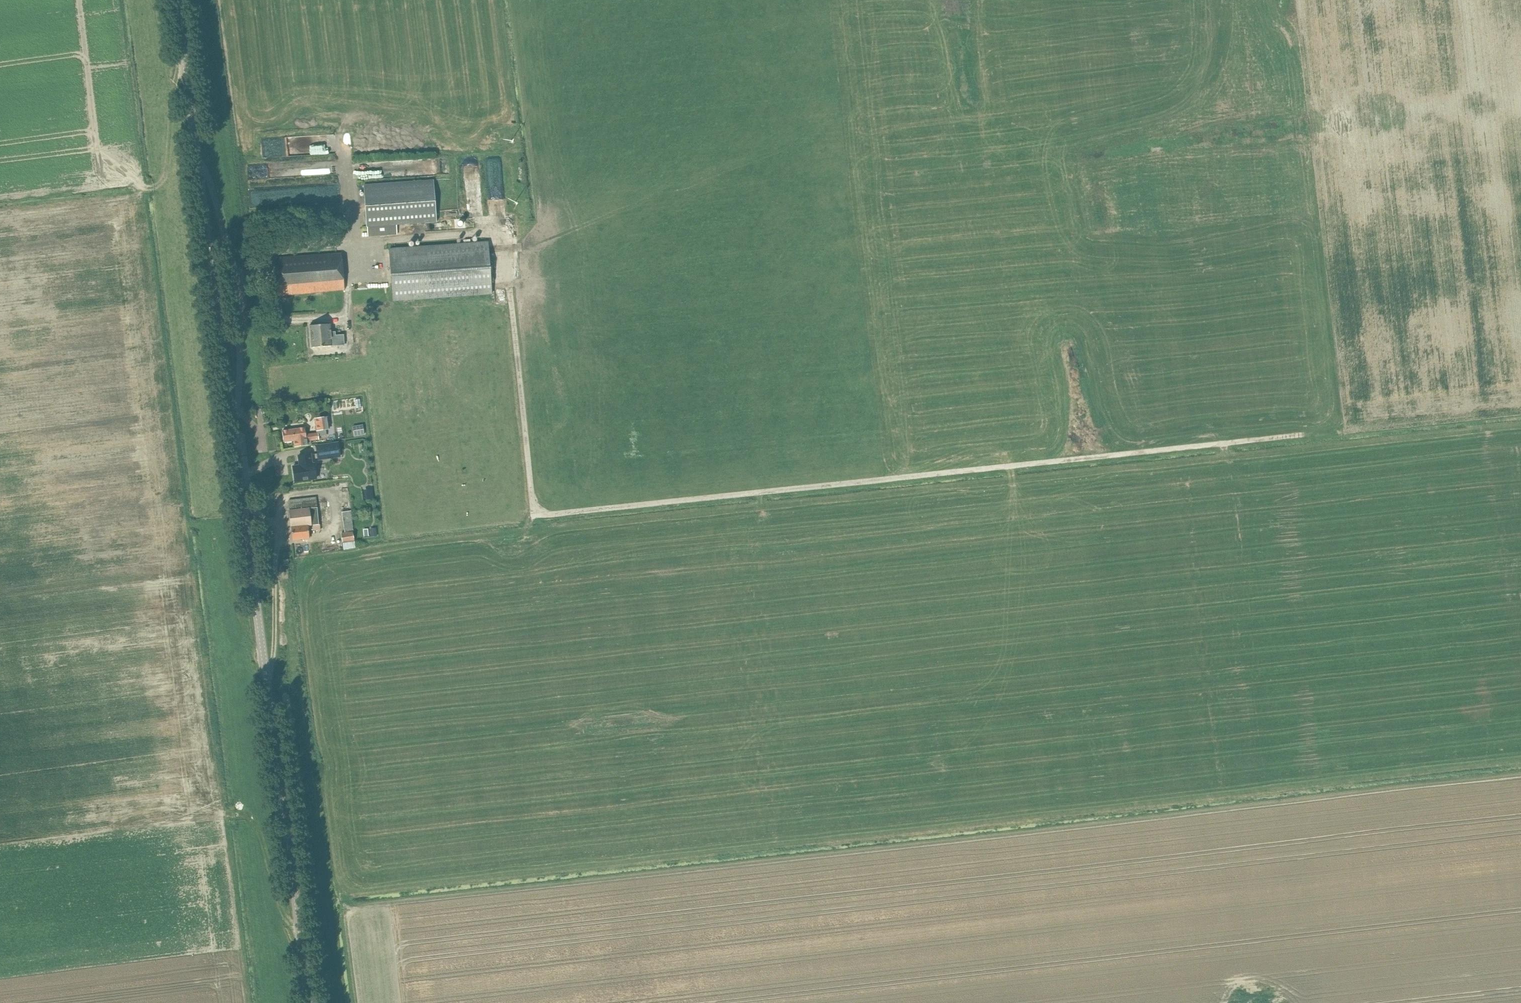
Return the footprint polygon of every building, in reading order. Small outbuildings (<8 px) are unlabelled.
[(440,163),(454,164),(455,154),(441,153),(440,163)] [(366,228),(436,223),(433,180),(363,185),(366,228)] [(392,302),(492,294),(488,242),(388,249),(392,302)] [(278,296),(288,295),(345,290),(342,252),(275,258),(278,296)] [(330,332),(330,324),(320,324),(310,325),(311,347),(344,345),(343,335),(335,335),(335,332),(330,332)] [(359,417),(362,426),(372,424),(370,414),(359,417)] [(326,435),(326,429),(329,429),(327,417),(316,418),(318,433),(306,434),(305,428),(282,431),(284,442),(294,440),(295,447),(311,444),(311,440),(319,439),(318,436),(326,435)] [(339,442),(316,445),(318,461),(341,457),(339,442)] [(309,454),(297,456),(298,466),(291,467),(293,482),(315,479),(312,464),(310,464),(309,454)] [(292,540),(302,539),(309,538),(308,531),(320,529),(316,497),(298,499),(288,500),(292,540)] [(342,512),(344,533),(341,533),(342,542),(354,541),(350,511),(342,512)] [(375,529),(383,528),(382,518),(374,519),(375,529)]
